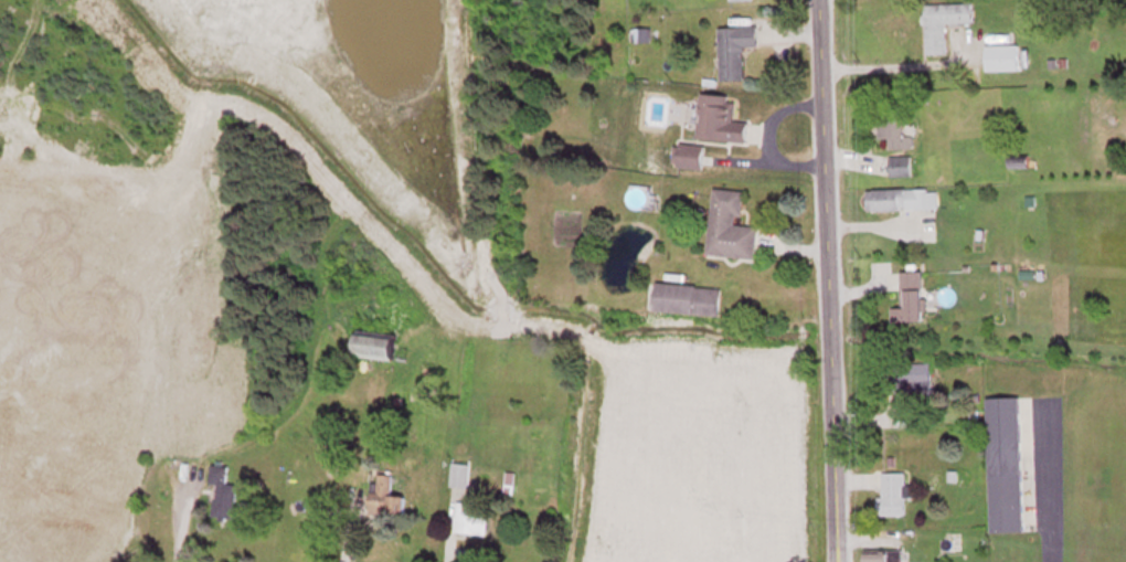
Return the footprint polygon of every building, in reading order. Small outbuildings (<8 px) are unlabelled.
[(971,21),(971,1),(924,2),(924,52),(945,52),(944,21),(971,21)] [(719,79),(744,79),(743,45),(756,45),(756,25),(719,25),(719,79)] [(1017,43),(985,43),(985,69),(1017,69),(1017,43)] [(745,140),(747,121),(733,120),(735,95),(701,92),(697,136),(745,140)] [(878,136),(889,136),(889,146),(911,146),(911,123),(901,123),(901,113),(878,113),(878,136)] [(674,167),(703,167),(703,144),(674,144),(674,167)] [(911,155),(888,155),(888,175),(911,175),(911,155)] [(756,226),(739,225),(742,190),(712,187),(706,254),(753,258),(756,226)] [(866,188),(866,208),(936,208),(936,188),(866,188)] [(922,271),(901,270),(901,307),(890,307),(890,322),(922,322),(922,271)] [(720,288),(655,282),(653,311),(718,316),(720,288)] [(353,356),(393,358),(394,336),(354,335),(353,356)] [(930,362),(885,362),(885,390),(930,390),(930,362)] [(986,397),(990,531),(1026,530),(1025,470),(1031,469),(1029,396),(986,397)] [(450,486),(468,486),(468,462),(450,462),(450,486)] [(235,483),(226,483),(226,464),(210,463),(209,487),(214,487),(213,516),(235,516),(235,483)] [(879,514),(905,514),(905,471),(879,471),(879,514)] [(391,474),(373,472),(370,512),(400,514),(401,496),(390,495),(391,474)] [(488,503),(454,501),(453,531),(487,534),(488,503)] [(892,552),(863,552),(863,561),(892,561),(892,552)]
